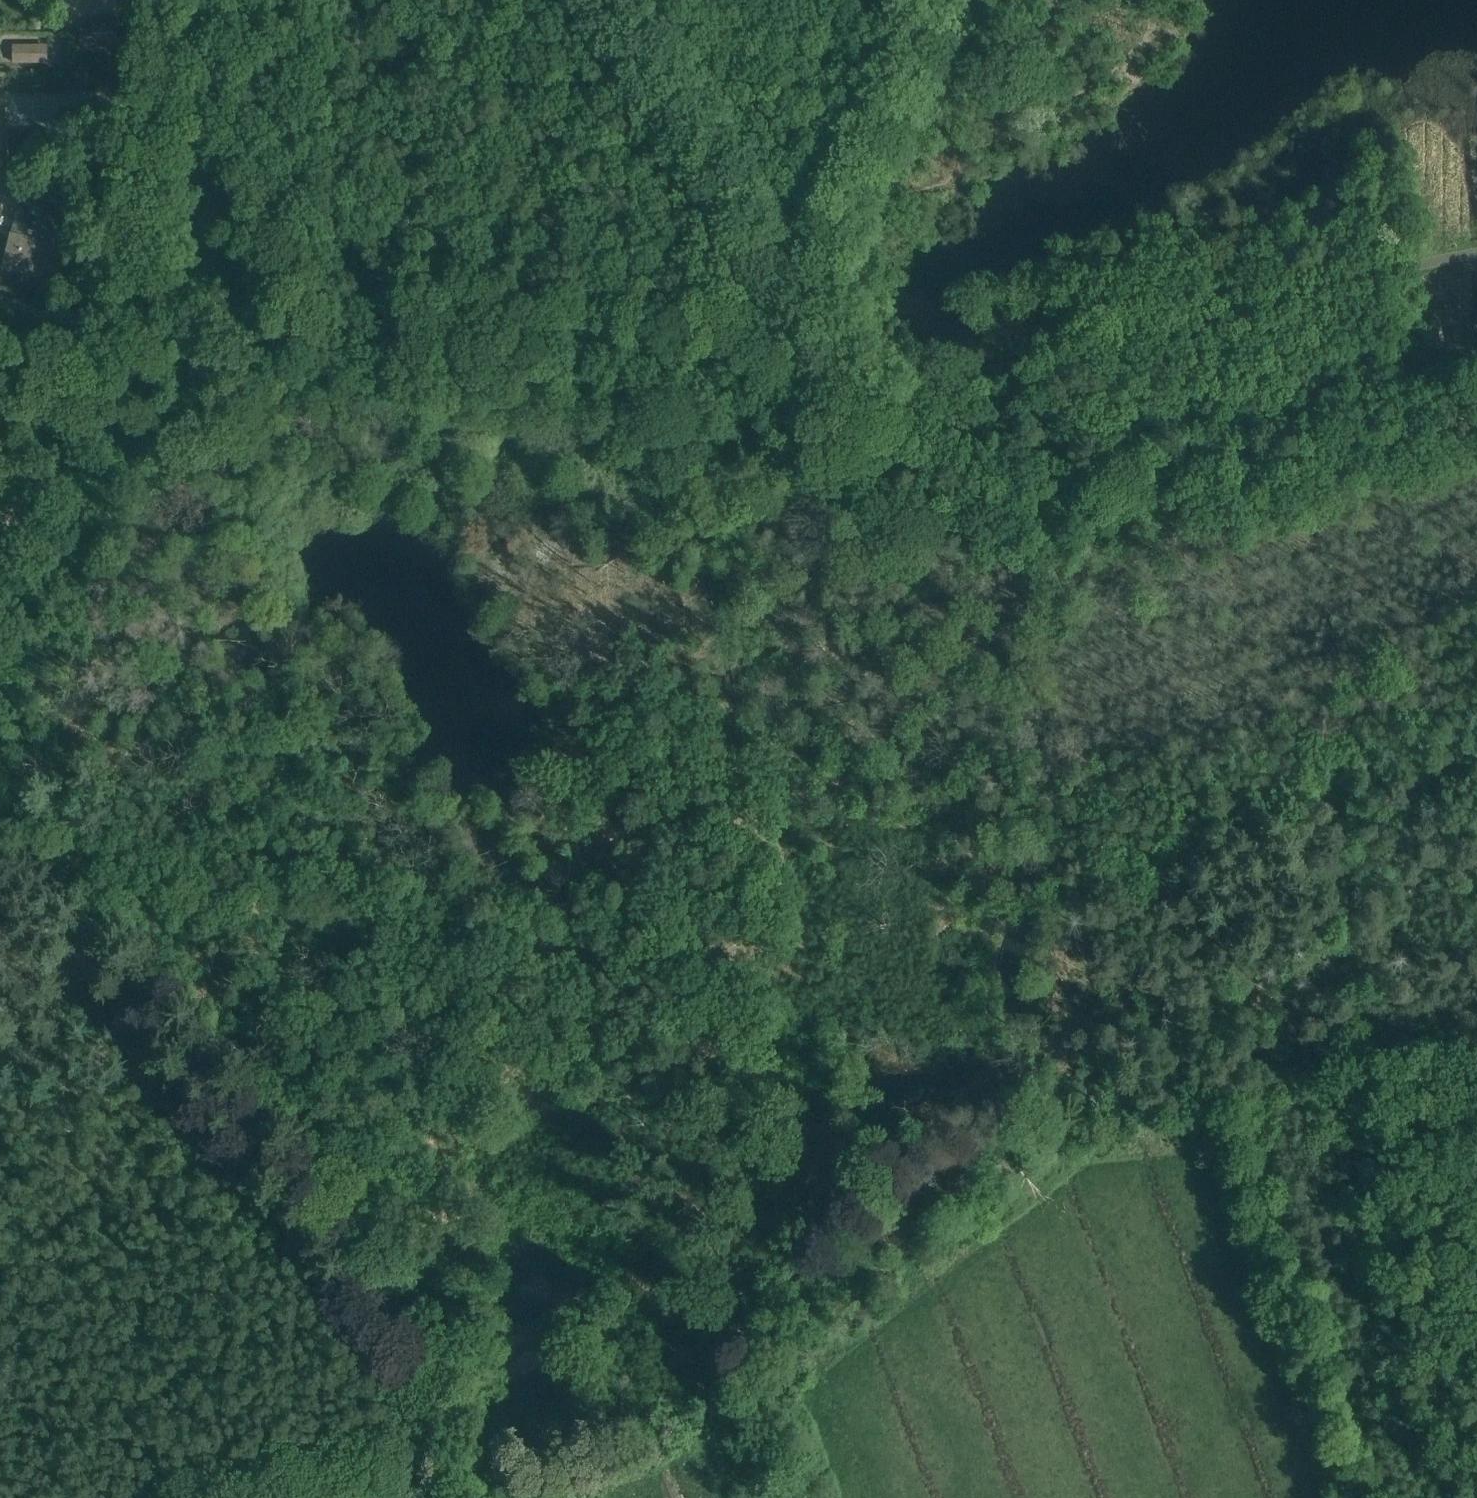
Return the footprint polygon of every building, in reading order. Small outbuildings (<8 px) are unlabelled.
[(119,45),(119,22),(93,22),(93,29),(81,29),(81,46),(119,45)] [(13,49),(13,62),(47,62),(47,49),(13,49)] [(36,275),(56,279),(63,248),(58,246),(61,233),(50,231),(55,209),(33,204),(37,185),(0,176),(0,192),(22,198),(5,267),(36,275)]
